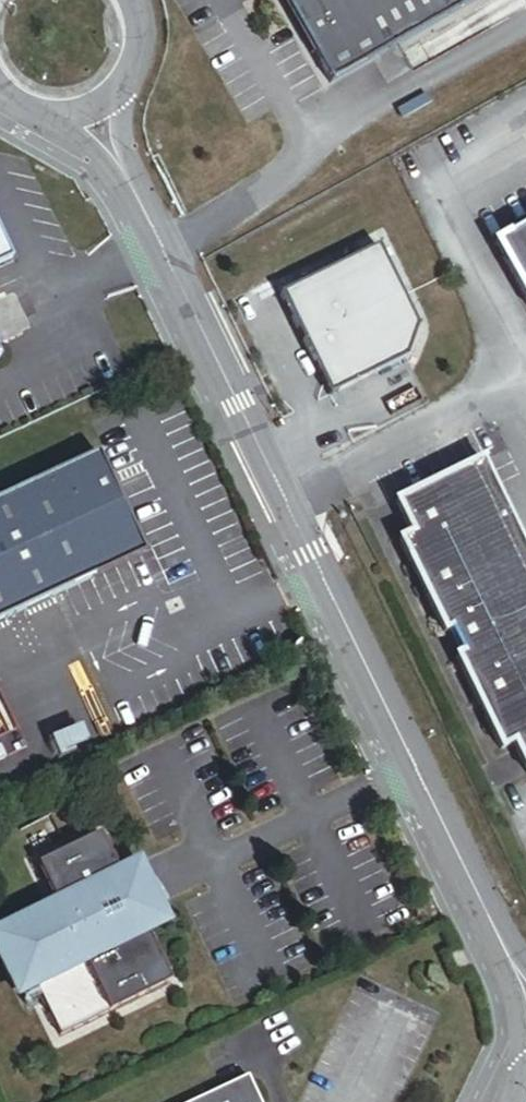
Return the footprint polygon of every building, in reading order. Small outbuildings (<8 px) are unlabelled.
[(309,53),(279,0),(277,0),(307,53),(309,53)] [(473,0),(279,0),(309,53),(326,83),(473,0)] [(496,253),(525,312),(525,237),(496,253)] [(413,336),(373,252),(275,300),(324,401),(403,363),(413,336)] [(84,457),(0,496),(0,618),(131,557),(84,457)] [(470,467),(384,508),(399,540),(387,546),(487,756),(499,751),(514,783),(525,777),(525,585),(470,467)] [(100,877),(82,839),(20,868),(39,906),(42,913),(0,933),(0,950),(22,996),(42,1040),(152,986),(129,937),(120,920),(130,915),(129,912),(126,907),(123,903),(120,898),(117,895),(114,892),(111,888),(108,885),(105,881),(101,878),(100,877)] [(129,912),(130,915),(120,920),(129,937),(149,927),(120,868),(100,877),(101,878),(105,881),(108,885),(111,888),(114,892),(117,895),(120,898),(123,903),(126,907),(129,912)] [(42,913),(39,906),(0,925),(0,933),(42,913)] [(22,996),(0,950),(0,999),(3,1005),(22,996)] [(237,1075),(179,1101),(250,1101),(237,1075)]
